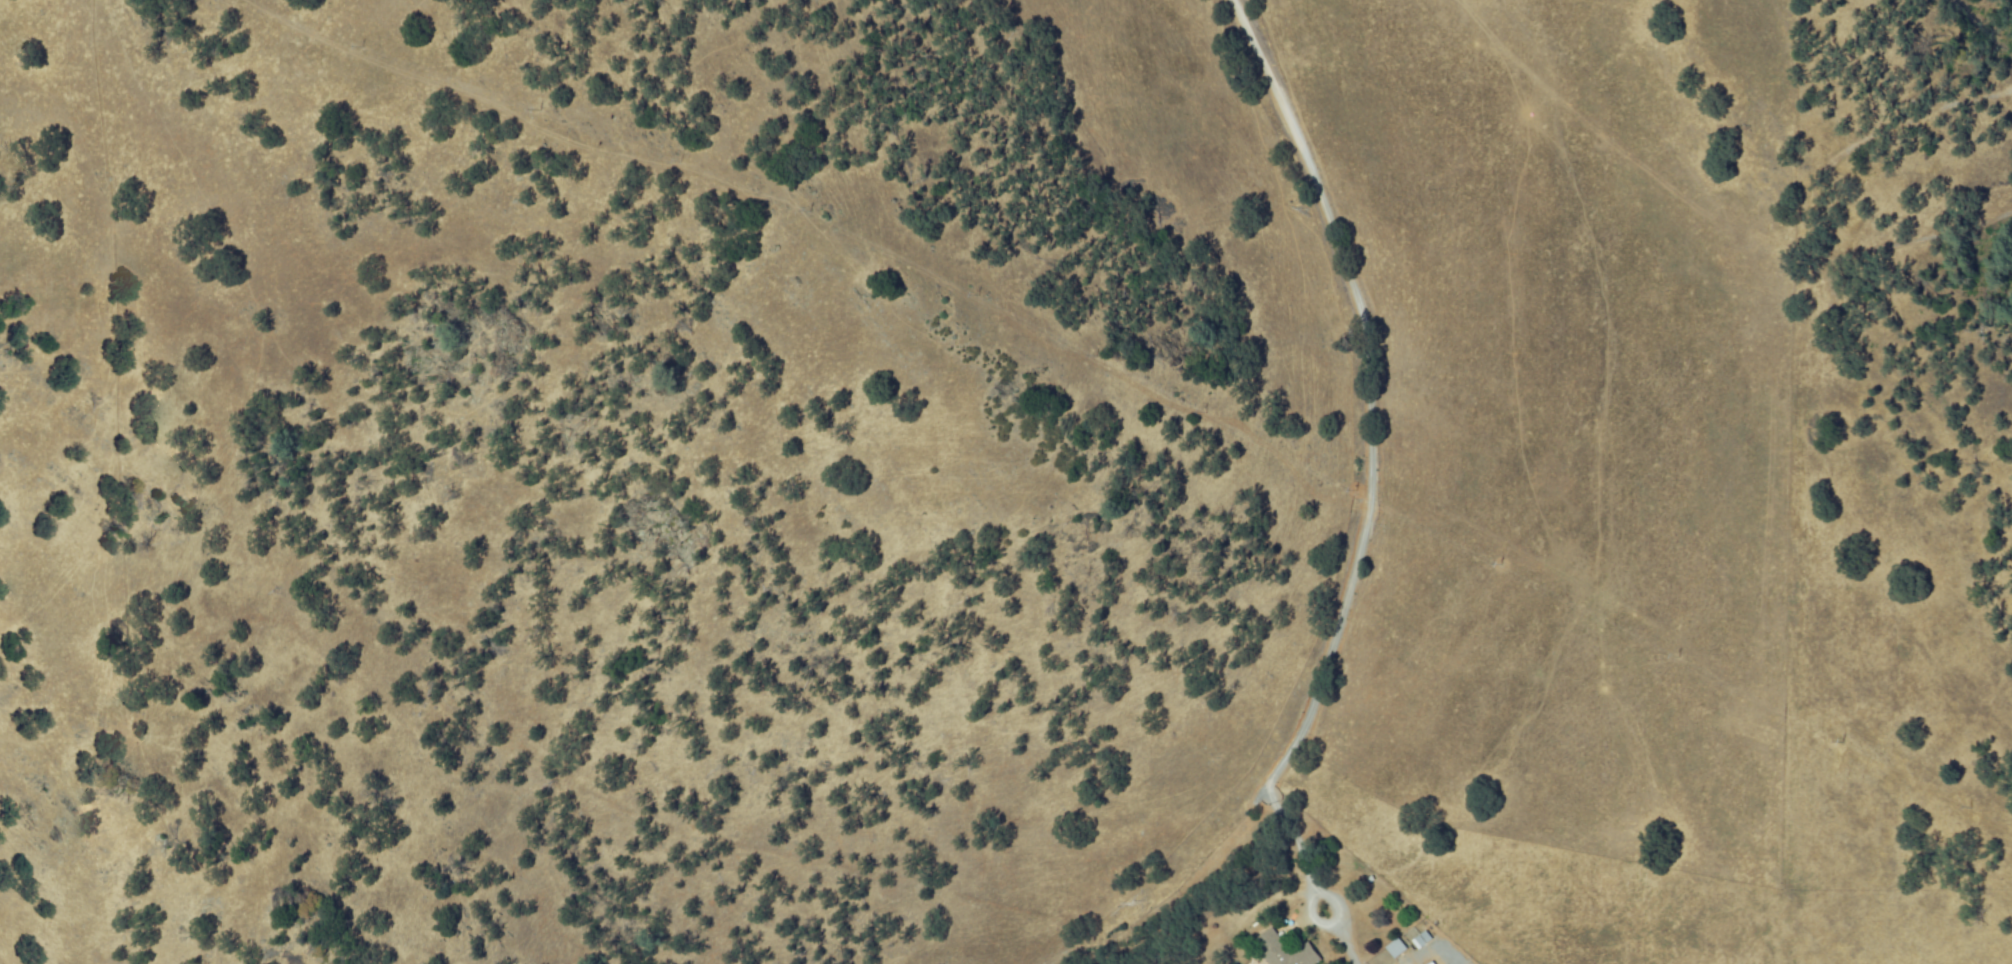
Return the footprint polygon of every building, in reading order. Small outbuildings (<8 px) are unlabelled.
[(1322,962),(1319,963),(1275,963),(1260,939),(1276,930),(1290,955),(1311,943),(1322,962)] [(1434,938),(1428,930),(1413,941),(1419,949),(1434,938)] [(1387,946),(1395,958),(1409,949),(1400,937),(1387,946)]
